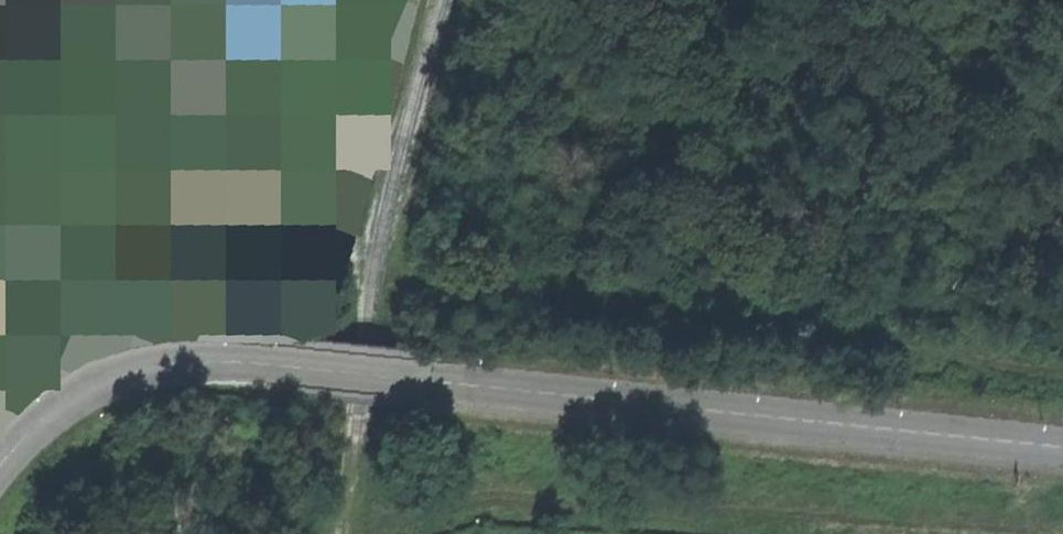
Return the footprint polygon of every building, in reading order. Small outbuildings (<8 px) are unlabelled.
[(336,10),(331,0),(199,0),(231,65),(336,10)]
